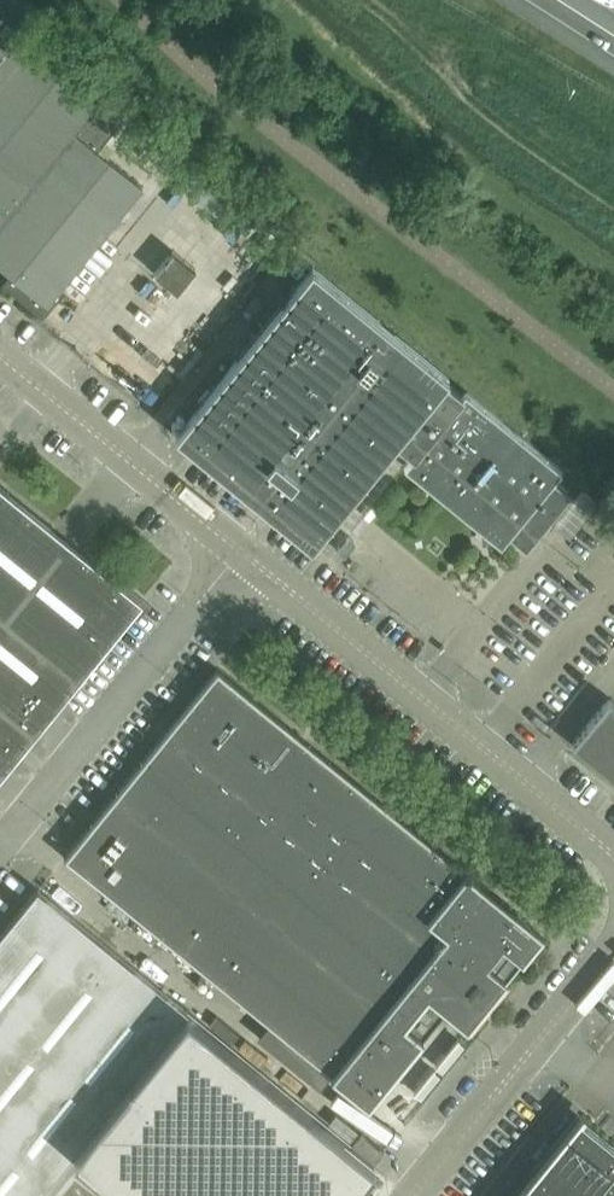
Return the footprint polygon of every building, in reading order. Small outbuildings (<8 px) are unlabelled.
[(0,61),(7,52),(2,47),(11,36),(0,27),(0,60),(0,61)] [(98,102),(19,38),(3,59),(0,62),(0,223),(98,102)] [(0,223),(0,265),(2,267),(10,273),(1,284),(17,296),(21,300),(38,314),(43,317),(63,292),(59,289),(62,285),(142,186),(98,151),(122,122),(98,102),(0,223)] [(281,272),(297,285),(312,266),(296,253),(281,272)] [(449,376),(316,269),(312,266),(297,285),(212,390),(194,411),(176,435),(312,546),(396,442),(413,455),(404,465),(481,528),(482,538),(492,537),(501,544),(508,534),(526,549),(571,492),(554,478),(562,468),(466,390),(463,393),(446,380),(449,376)] [(186,404),(194,411),(212,390),(204,383),(186,404)] [(133,611),(142,600),(0,485),(0,775),(133,611)] [(347,538),(340,548),(339,548),(339,549),(339,550),(339,551),(339,552),(340,553),(343,555),(344,555),(346,555),(347,554),(355,545),(355,544),(355,543),(355,542),(354,540),(351,538),(350,538),(348,538),(347,538)] [(463,868),(217,668),(64,856),(331,1074),(330,1075),(368,1105),(445,1010),(467,1027),(544,932),(467,868),(465,871),(462,869),(463,868)] [(571,744),(572,744),(613,779),(613,702),(609,698),(571,744)] [(73,1152),(128,1195),(347,1195),(373,1163),(187,1011),(37,888),(0,934),(0,1195),(37,1195),(73,1152)] [(613,1169),(613,1145),(580,1118),(538,1170),(537,1169),(516,1195),(613,1195),(613,1174),(612,1172),(613,1169)] [(361,1132),(351,1144),(375,1163),(384,1151),(361,1132)]
